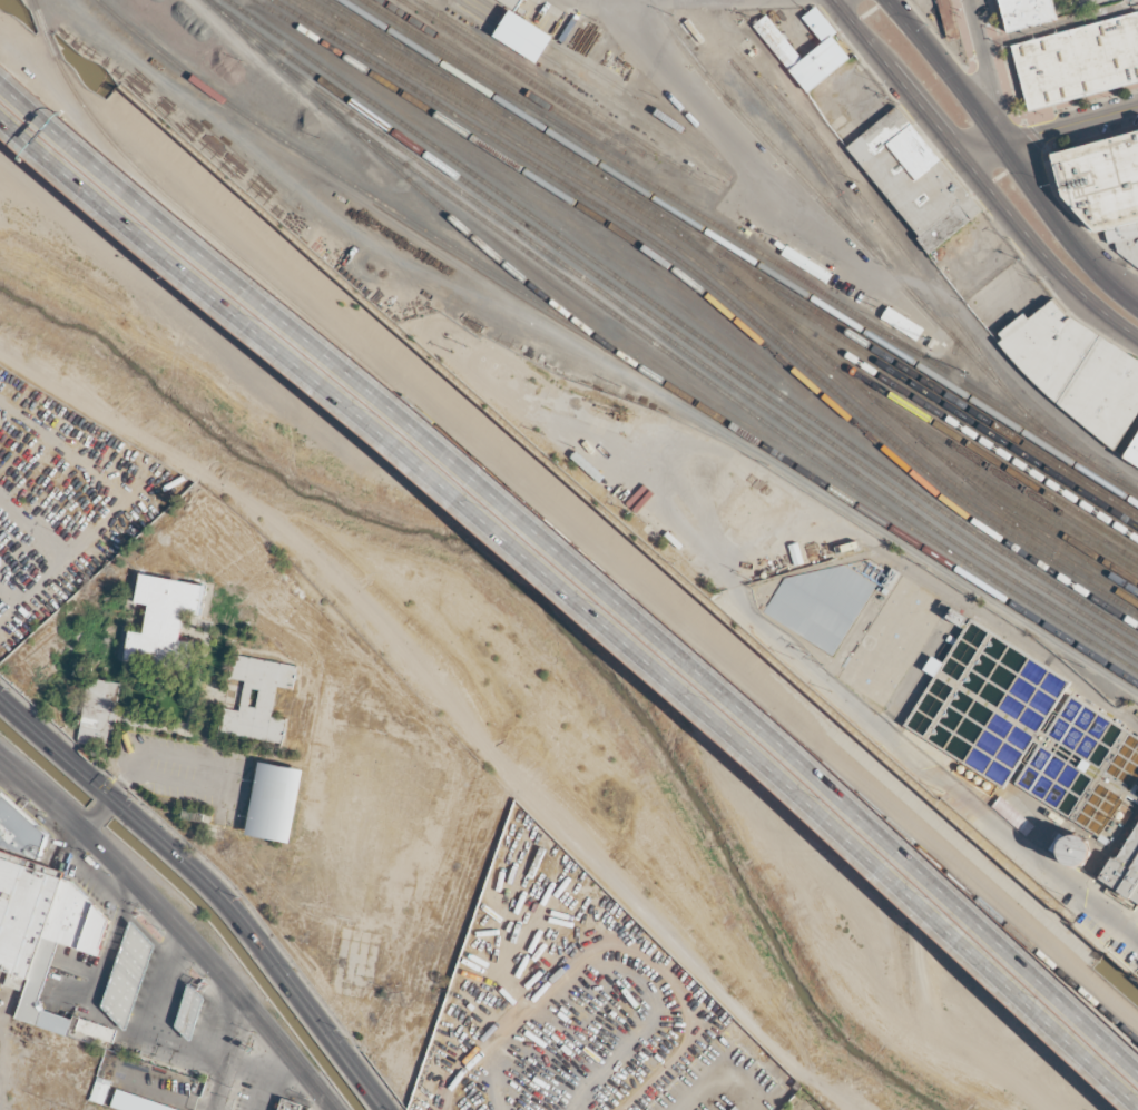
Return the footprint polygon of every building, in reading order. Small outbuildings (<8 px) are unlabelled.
[(1008,31),(1000,0),(1054,0),(1059,18),(1008,31)] [(754,24),(767,13),(804,59),(825,41),(804,16),(816,6),(837,31),(833,35),(851,58),(808,92),(754,24)] [(497,35),(501,28),(508,19),(514,9),(557,38),(551,46),(545,56),(539,63),(497,35)] [(1011,45),(1137,11),(1137,80),(1029,110),(1011,45)] [(847,147),(886,115),(882,110),(890,104),(894,109),(897,106),(982,210),(932,252),(847,147)] [(1054,154),(1065,195),(1099,234),(1105,232),(1108,243),(1115,242),(1117,251),(1137,266),(1137,131),(1054,154)] [(1030,318),(1024,313),(1000,333),(1003,338),(1000,342),(1017,363),(1034,381),(1114,450),(1137,411),(1137,359),(1068,315),(1053,299),(1030,318)] [(1121,456),(1137,467),(1137,430),(1121,456)] [(139,570),(134,600),(147,603),(141,630),(128,628),(121,660),(193,675),(199,642),(177,638),(184,607),(198,609),(204,582),(139,570)] [(233,654),(227,679),(243,682),(237,710),(223,708),(217,734),(285,746),(290,721),(273,718),(278,689),(292,692),(296,666),(233,654)] [(257,759),(245,833),(293,842),(305,767),(257,759)] [(87,1008),(92,989),(96,988),(112,921),(106,909),(46,852),(52,830),(13,790),(0,796),(0,964),(32,972),(27,992),(87,1008)] [(1032,825),(1000,798),(993,806),(1024,833),(1032,825)] [(68,874),(23,1015),(190,1070),(219,1002),(141,922),(68,874)] [(105,1102),(113,1079),(99,1074),(91,1097),(105,1102)] [(194,1109),(118,1087),(113,1105),(129,1109),(194,1109)]
